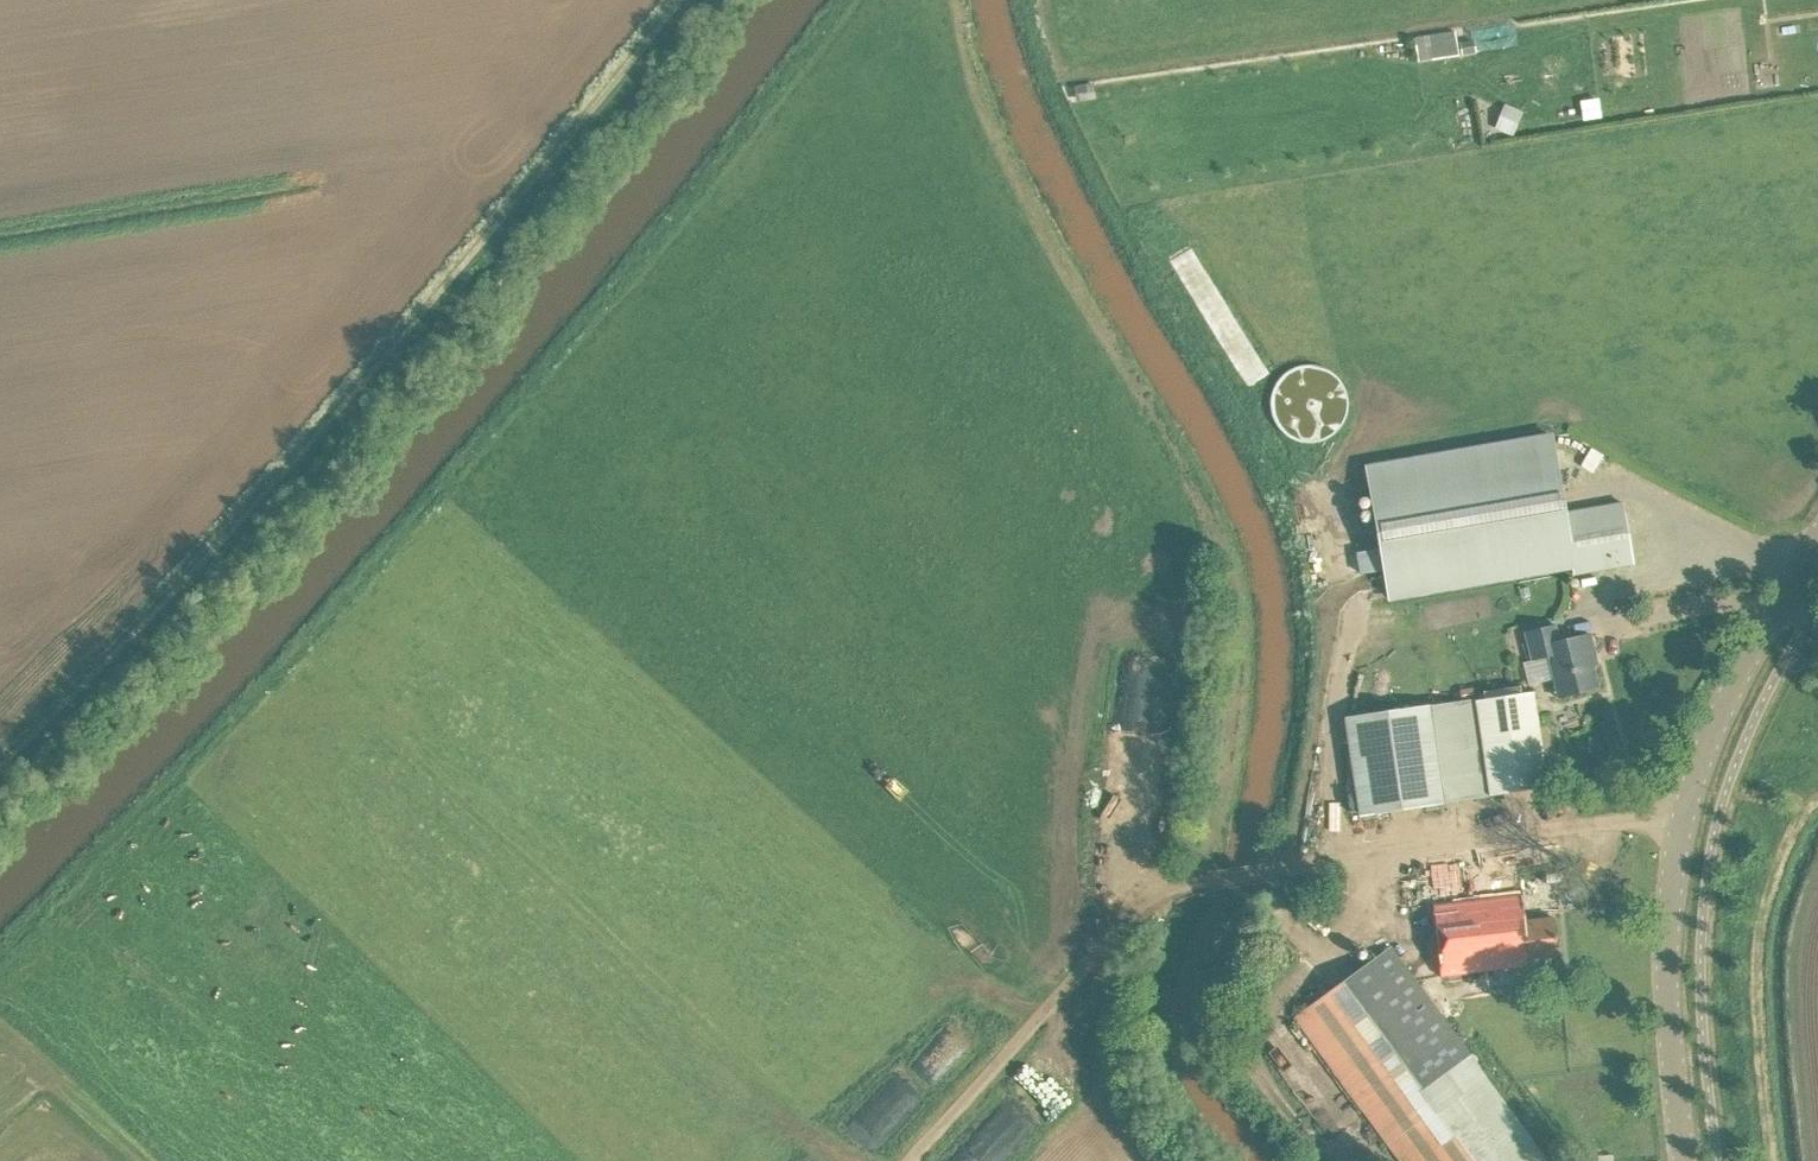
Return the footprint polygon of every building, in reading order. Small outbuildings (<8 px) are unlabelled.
[(1463,30),(1434,34),(1438,59),(1467,55),(1463,30)] [(1513,138),(1523,113),(1504,105),(1494,130),(1513,138)] [(1552,438),(1366,470),(1388,599),(1572,567),(1574,576),(1633,565),(1622,504),(1565,514),(1552,438)] [(1351,553),(1359,573),(1371,568),(1363,549),(1351,553)] [(1562,700),(1599,691),(1594,670),(1600,668),(1593,637),(1560,644),(1556,628),(1527,634),(1533,662),(1552,657),(1562,700)] [(1532,693),(1423,708),(1350,719),(1356,814),(1436,803),(1545,787),(1532,693)] [(1529,958),(1558,954),(1554,915),(1524,918),(1521,891),(1431,902),(1439,975),(1530,963),(1529,958)] [(1387,946),(1293,1015),(1398,1160),(1543,1160),(1387,946)]
